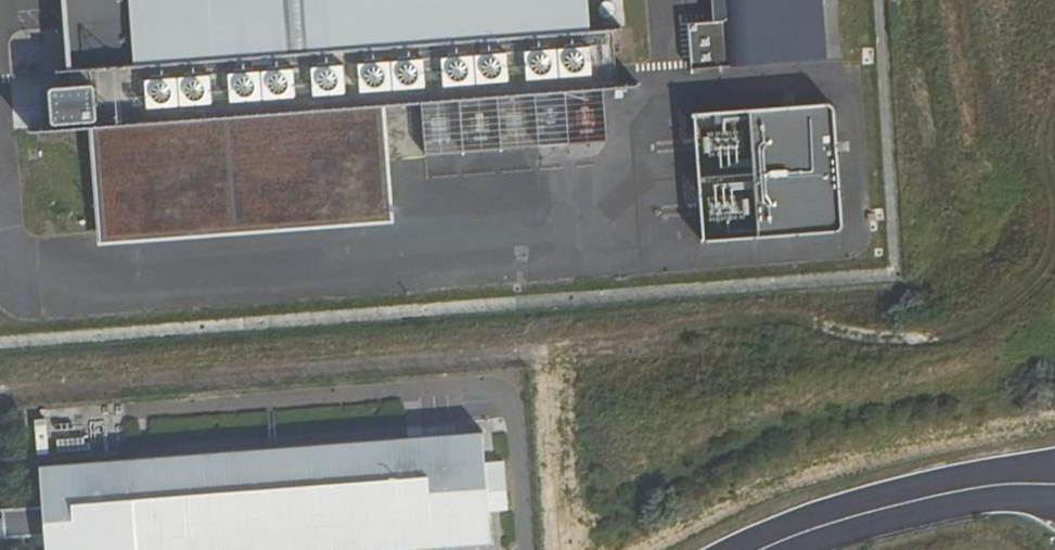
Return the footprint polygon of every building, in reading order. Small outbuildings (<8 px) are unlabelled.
[(70,71),(71,85),(48,88),(52,123),(57,124),(57,130),(95,126),(104,233),(251,222),(387,212),(378,105),(421,101),(459,98),(497,95),(535,92),(603,87),(616,86),(612,28),(589,30),(587,0),(64,0),(70,71)] [(714,23),(687,25),(692,72),(828,62),(823,0),(712,0),(714,23)] [(606,142),(603,87),(535,92),(539,147),(606,142)] [(539,147),(535,92),(497,95),(501,150),(539,147)] [(501,150),(497,95),(459,98),(463,152),(501,150)] [(459,98),(421,101),(425,155),(463,152),(459,98)] [(830,239),(819,113),(815,108),(811,106),(690,116),(703,258),(823,248),(828,245),(830,239)] [(251,222),(104,233),(96,234),(98,246),(391,224),(390,212),(387,212),(251,222)] [(48,455),(46,419),(34,421),(38,456),(48,455)] [(483,434),(40,468),(43,509),(2,512),(5,541),(45,536),(46,549),(429,549),(492,545),(483,434)] [(57,452),(89,450),(89,443),(83,444),(83,439),(56,441),(57,452)]
